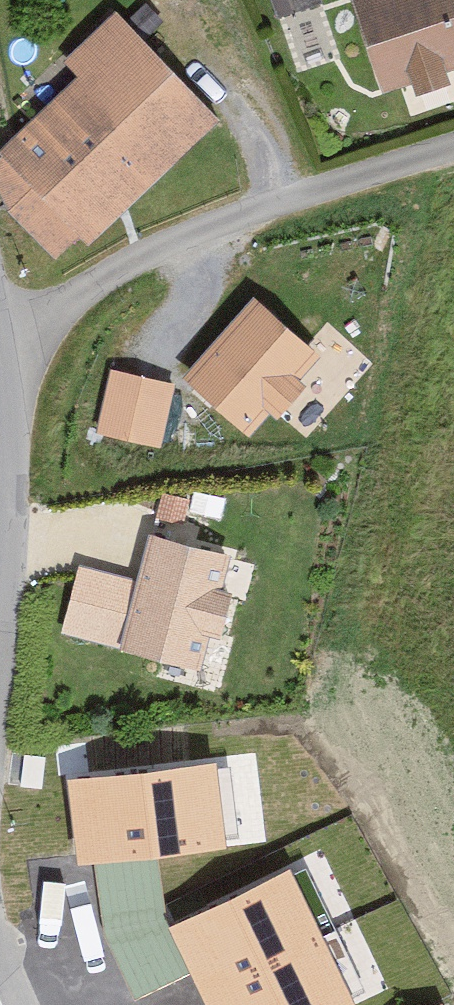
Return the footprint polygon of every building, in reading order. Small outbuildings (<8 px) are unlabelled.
[(280,8),(309,0),(278,0),(280,8)] [(380,94),(453,70),(453,5),(452,0),(351,0),(380,94)] [(115,4),(59,54),(79,76),(0,145),(0,191),(57,256),(215,117),(115,4)] [(313,351),(255,299),(190,372),(249,424),(270,401),(277,407),(301,380),(293,373),(313,351)] [(169,383),(114,371),(103,426),(157,437),(169,383)] [(225,553),(154,536),(142,583),(81,568),(67,626),(199,659),(207,627),(219,630),(229,590),(217,587),(225,553)] [(229,757),(71,760),(73,848),(231,845),(229,757)] [(295,816),(157,879),(175,917),(85,958),(107,1004),(382,1004),(295,816)]
